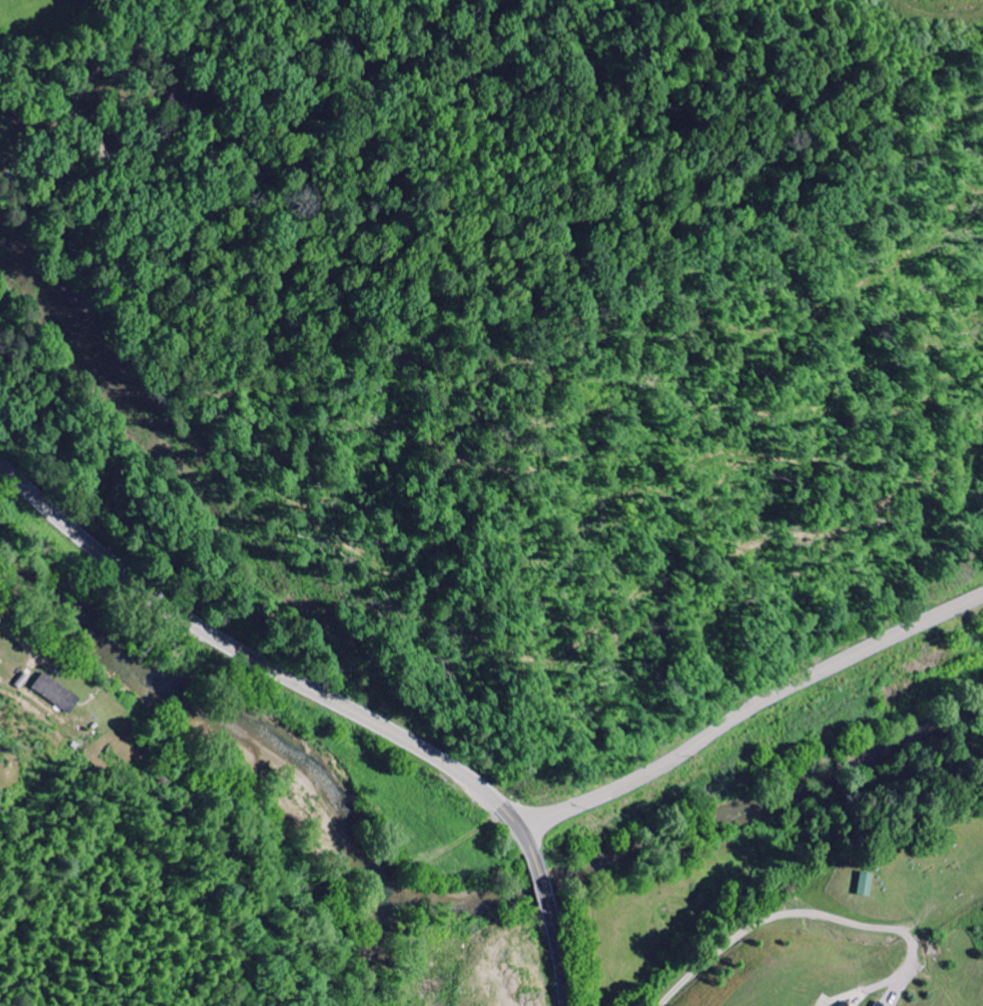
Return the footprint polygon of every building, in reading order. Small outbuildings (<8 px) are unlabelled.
[(36,689),(76,714),(86,698),(46,673),(36,689)] [(873,896),(876,874),(863,873),(860,895),(873,896)]
